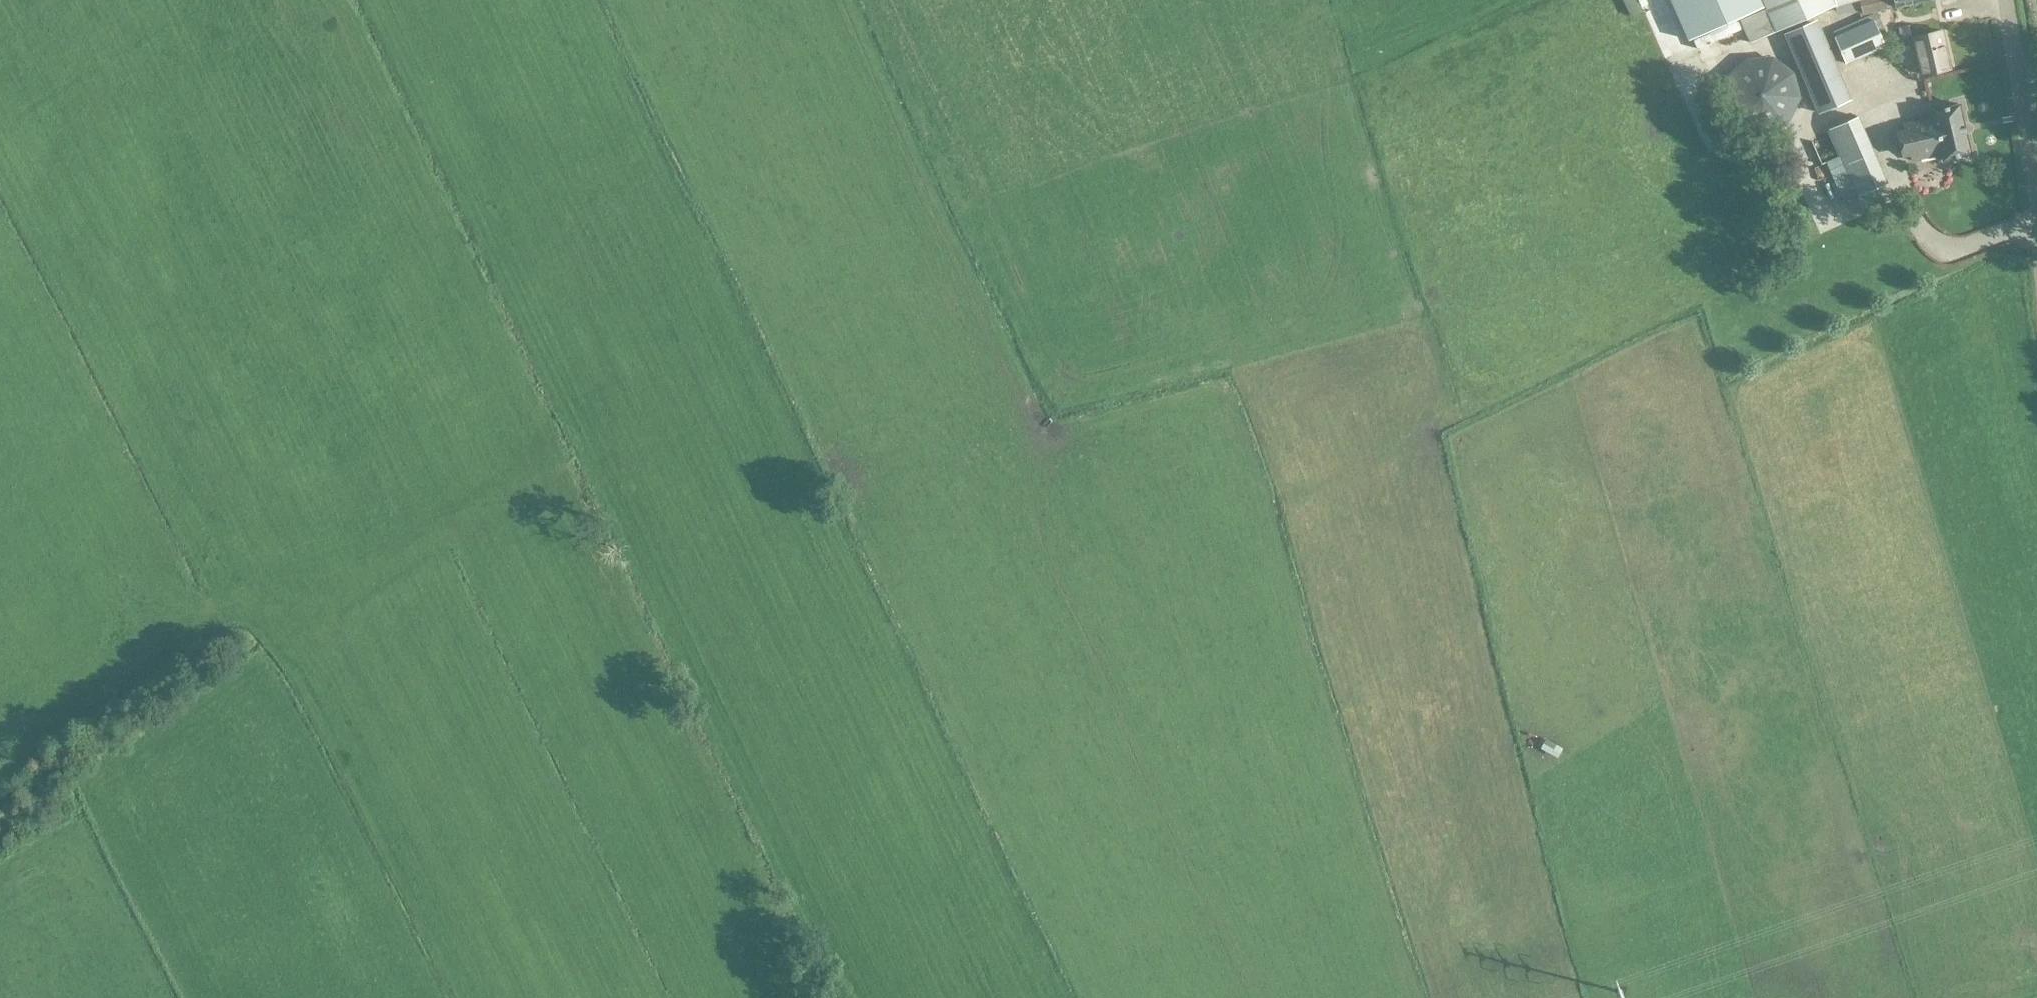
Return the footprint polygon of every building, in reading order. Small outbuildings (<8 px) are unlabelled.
[(1762,0),(1672,0),(1689,40),(1765,7),(1762,0)] [(1775,30),(1834,5),(1832,0),(1762,0),(1775,30)] [(1835,4),(1838,14),(1861,8),(1862,13),(1893,6),(1893,7),(1920,0),(1834,0),(1835,4)] [(1784,32),(1818,112),(1851,98),(1817,18),(1784,32)] [(1875,19),(1834,36),(1845,63),(1886,46),(1875,19)] [(1941,30),(1926,34),(1912,37),(1921,75),(1950,67),(1941,30)] [(1971,154),(1959,104),(1930,111),(1932,117),(1903,124),(1912,161),(1941,154),(1942,161),(1971,154)] [(1887,183),(1858,115),(1828,128),(1840,155),(1827,161),(1844,201),(1858,195),(1858,196),(1887,183)]
